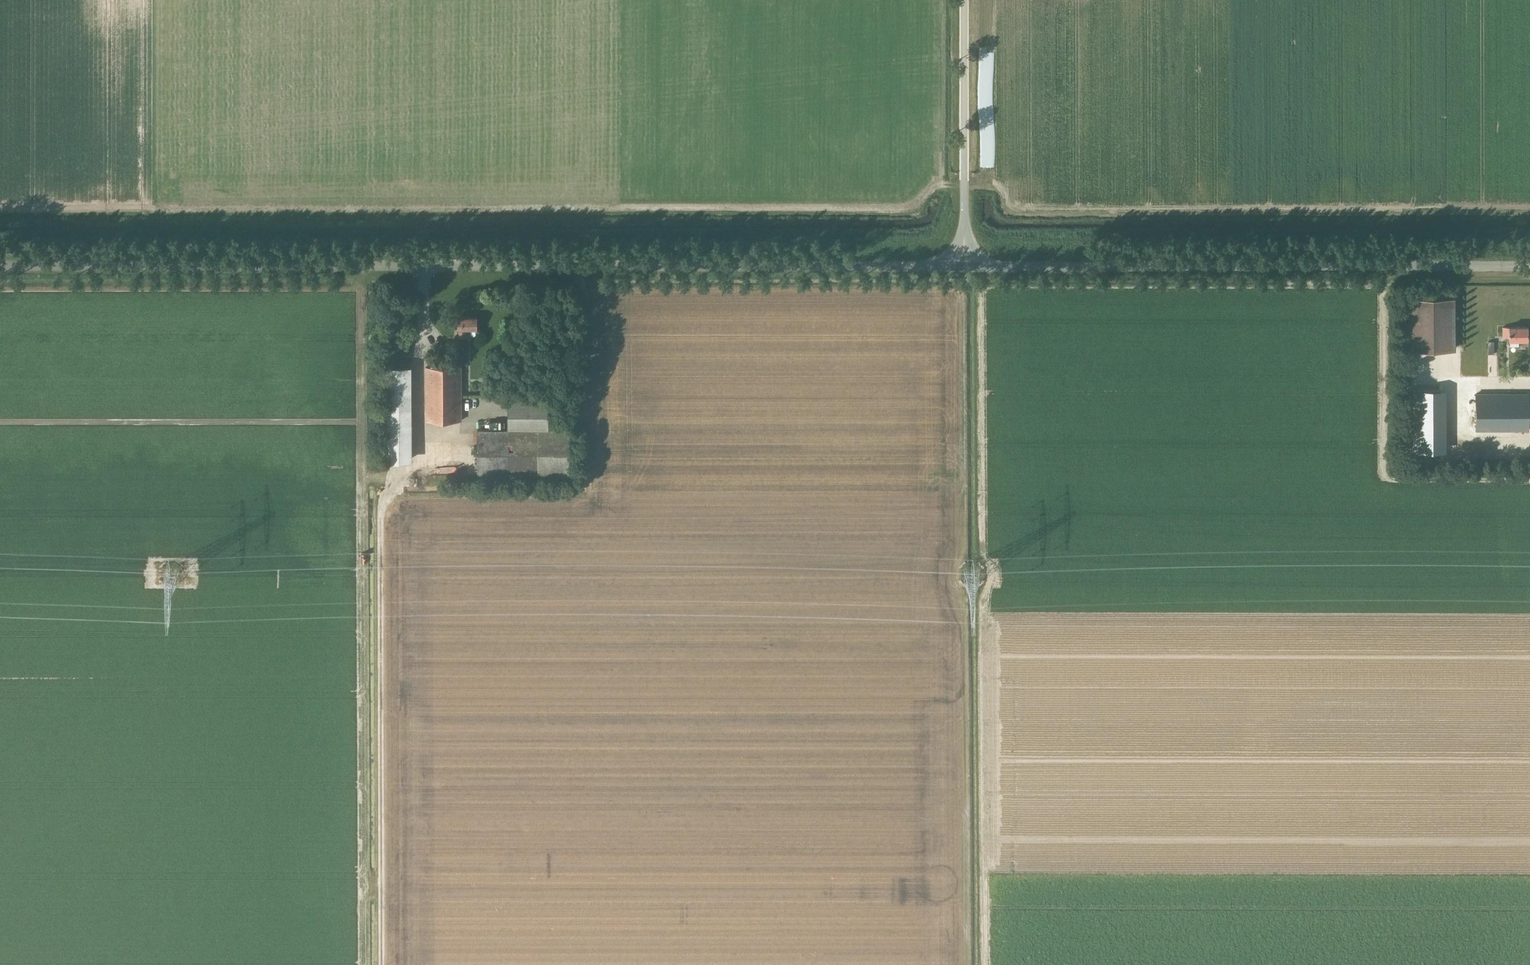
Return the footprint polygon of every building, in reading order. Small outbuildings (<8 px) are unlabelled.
[(1453,348),(1453,299),(1412,300),(1412,349),(1453,348)] [(425,322),(424,307),(415,307),(415,322),(425,322)] [(477,329),(477,317),(455,317),(455,329),(459,329),(459,337),(466,337),(466,329),(477,329)] [(1509,340),(1528,340),(1528,327),(1509,327),(1502,327),(1502,337),(1509,337),(1509,340)] [(411,367),(386,367),(387,462),(412,462),(411,367)] [(426,420),(461,420),(461,367),(425,367),(426,420)] [(1413,452),(1445,452),(1445,390),(1413,390),(1413,452)] [(1528,393),(1475,393),(1475,430),(1528,429),(1528,393)] [(477,430),(477,475),(570,475),(570,429),(555,429),(555,420),(549,420),(549,401),(508,401),(508,430),(477,430)]
